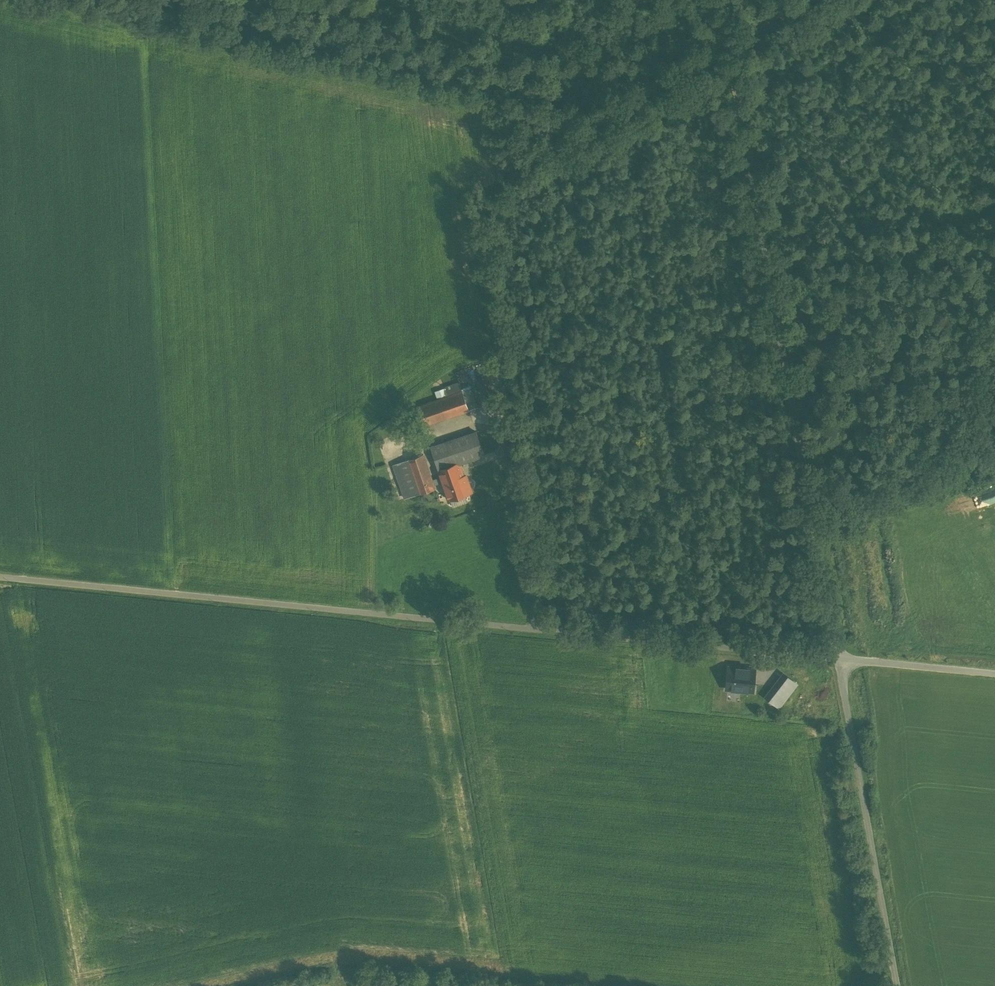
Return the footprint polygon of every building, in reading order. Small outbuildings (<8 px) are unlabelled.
[(462,391),(417,406),(423,425),(469,409),(462,391)] [(476,431),(431,447),(441,476),(461,469),(459,463),(484,455),(476,431)] [(424,454),(393,464),(405,498),(435,488),(424,454)] [(463,476),(461,469),(441,476),(448,499),(472,490),(467,475),(463,476)] [(754,692),(757,666),(727,663),(725,689),(754,692)] [(781,707),(796,704),(795,695),(791,671),(768,674),(771,693),(779,692),(781,707)]
